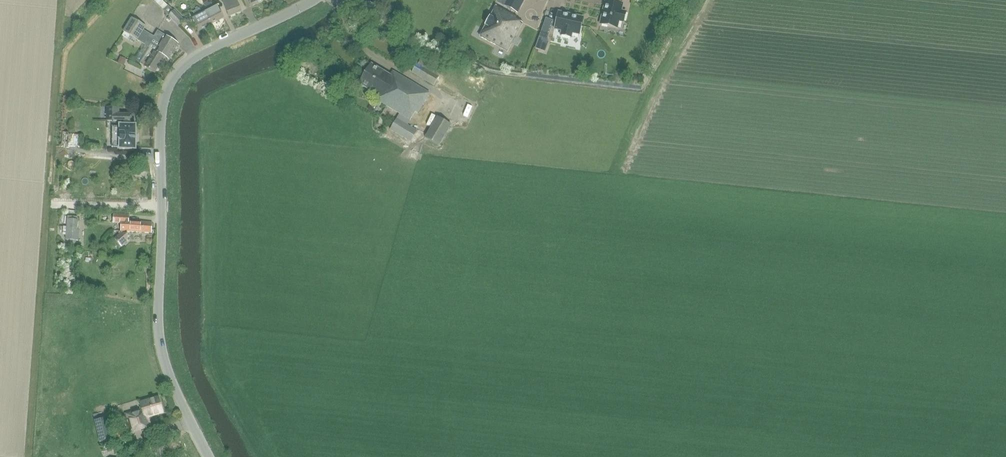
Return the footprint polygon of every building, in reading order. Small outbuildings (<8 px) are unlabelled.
[(173,10),(168,5),(168,6),(162,0),(153,0),(163,10),(168,15),(168,16),(178,26),(184,20),(174,10),(173,10)] [(222,1),(223,1),(230,16),(242,10),(238,0),(222,0),(222,1)] [(504,6),(517,13),(524,0),(507,0),(504,6)] [(621,10),(623,3),(611,0),(605,0),(600,24),(617,28),(618,20),(623,21),(626,11),(621,10)] [(207,10),(205,11),(211,24),(224,17),(217,5),(214,6),(212,2),(209,4),(208,2),(206,3),(207,5),(205,6),(207,10)] [(485,26),(479,36),(507,51),(522,23),(515,19),(516,17),(496,6),(490,17),(490,16),(485,25),(485,26)] [(199,31),(211,24),(205,11),(202,13),(200,9),(199,10),(198,8),(195,9),(196,11),(194,12),(196,16),(192,18),(199,31)] [(554,28),(561,30),(560,34),(570,37),(572,32),(579,33),(583,16),(558,11),(554,28)] [(123,31),(124,32),(122,36),(134,43),(136,40),(149,48),(140,64),(155,73),(165,57),(169,60),(178,44),(158,31),(155,37),(143,30),(146,26),(132,18),(123,31)] [(546,18),(538,39),(546,42),(553,21),(546,18)] [(126,60),(118,56),(116,59),(114,58),(113,61),(123,65),(126,60)] [(442,72),(421,59),(418,64),(416,63),(411,73),(433,86),(442,72)] [(375,101),(399,114),(390,130),(411,142),(417,132),(407,127),(414,114),(416,115),(429,94),(392,72),(390,76),(371,65),(359,85),(378,96),(375,101)] [(120,122),(120,108),(106,108),(106,122),(120,122)] [(437,116),(425,137),(439,146),(451,125),(437,116)] [(123,120),(123,140),(135,141),(135,120),(123,120)] [(79,135),(69,134),(68,146),(78,147),(79,135)] [(128,221),(129,216),(129,215),(114,214),(113,223),(121,224),(121,232),(121,233),(120,233),(114,238),(118,243),(122,247),(128,242),(128,234),(127,234),(127,232),(151,233),(152,223),(128,221)] [(66,240),(72,240),(79,241),(79,230),(78,230),(78,220),(67,219),(66,240)] [(164,414),(158,396),(139,401),(141,409),(122,414),(128,434),(152,427),(150,418),(164,414)] [(113,439),(108,417),(94,420),(99,443),(113,439)] [(164,456),(162,447),(156,449),(157,456),(161,456),(164,456)]
